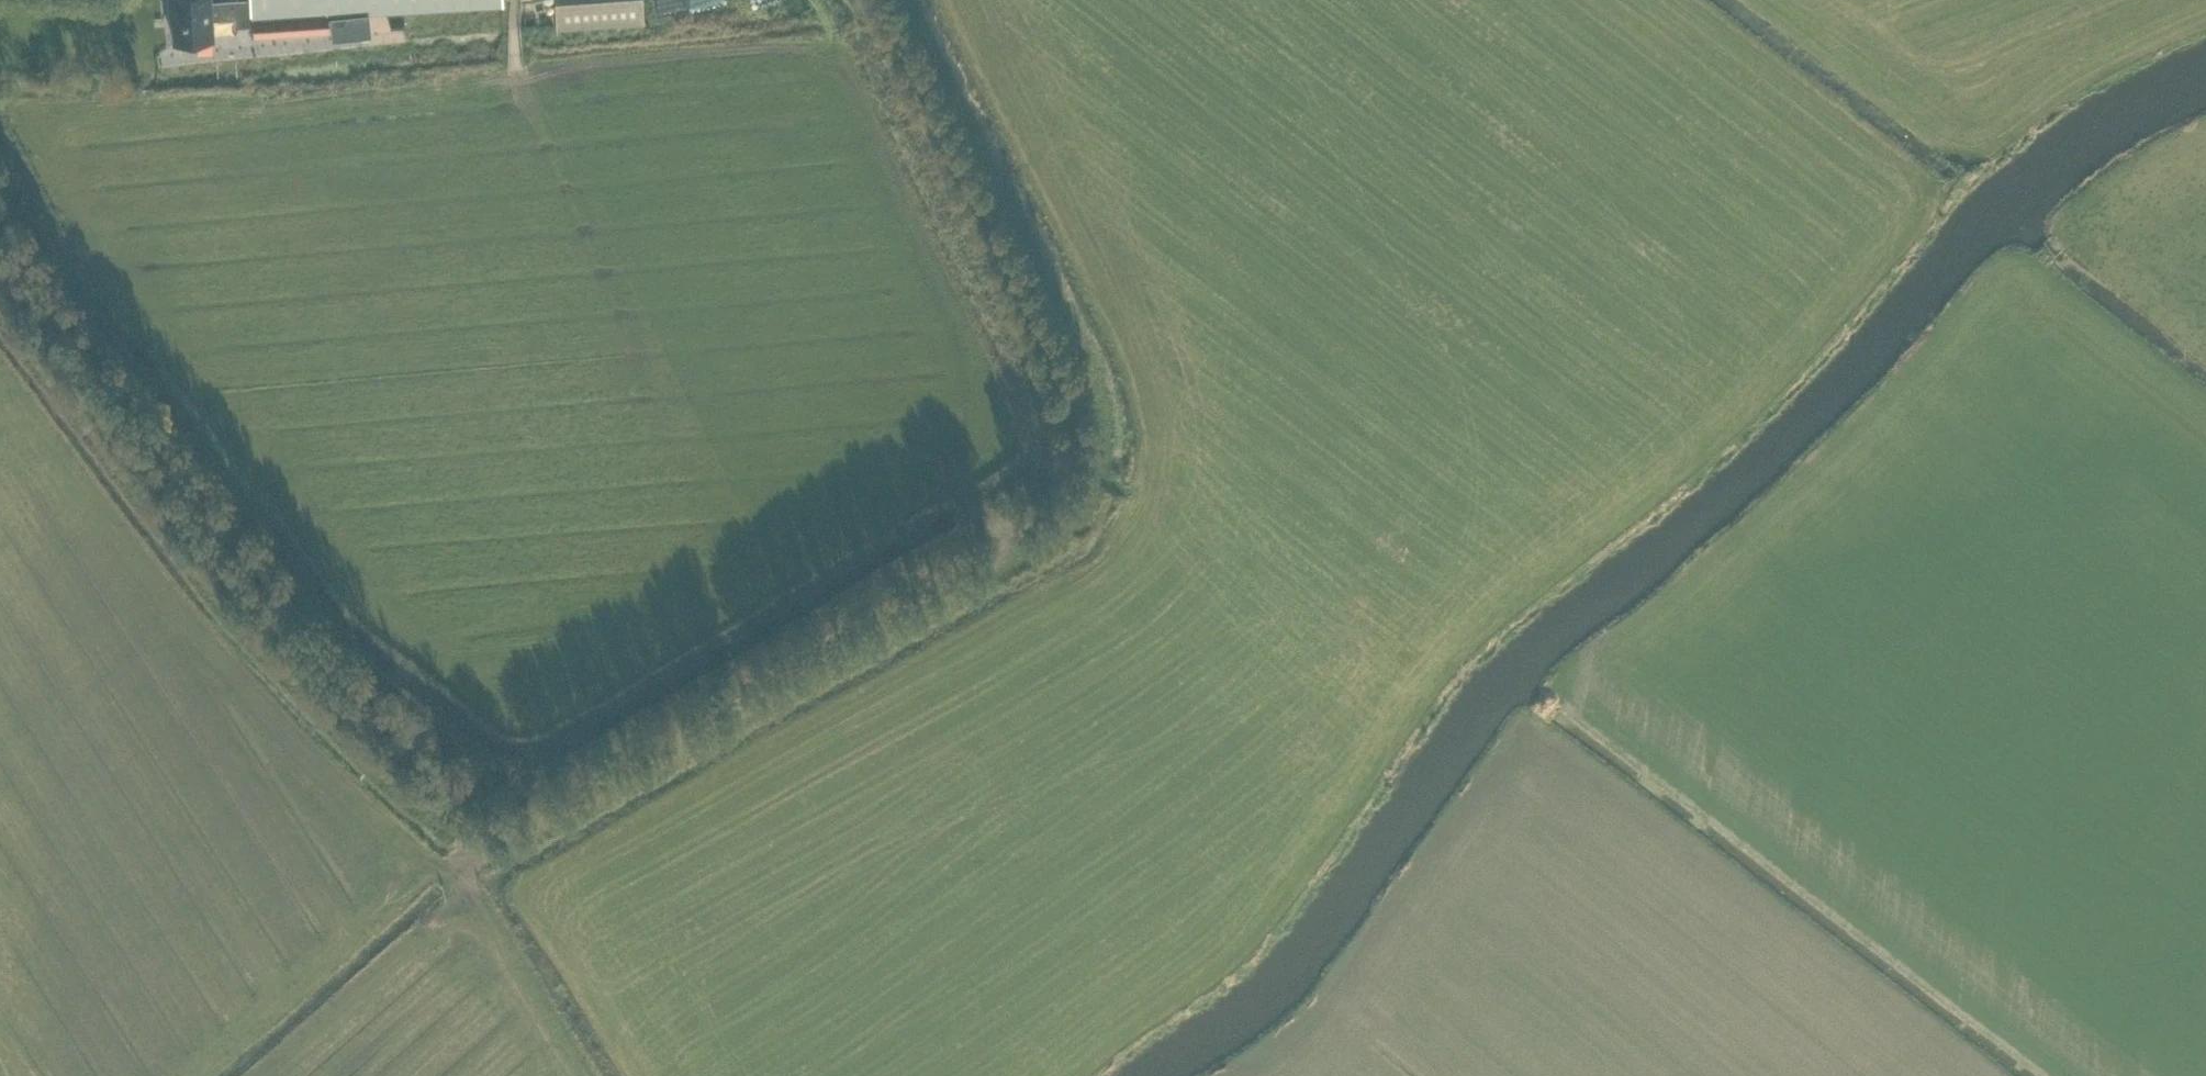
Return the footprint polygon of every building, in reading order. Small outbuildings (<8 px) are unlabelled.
[(502,0),(230,0),(210,1),(210,0),(168,0),(169,13),(171,12),(173,42),(212,39),(211,20),(233,18),(233,27),(252,25),(251,20),(502,4),(502,0)] [(642,18),(641,0),(553,0),(555,24),(642,18)] [(366,15),(331,19),(333,36),(367,33),(366,15)] [(255,43),(240,44),(241,62),(256,61),(255,43)]
